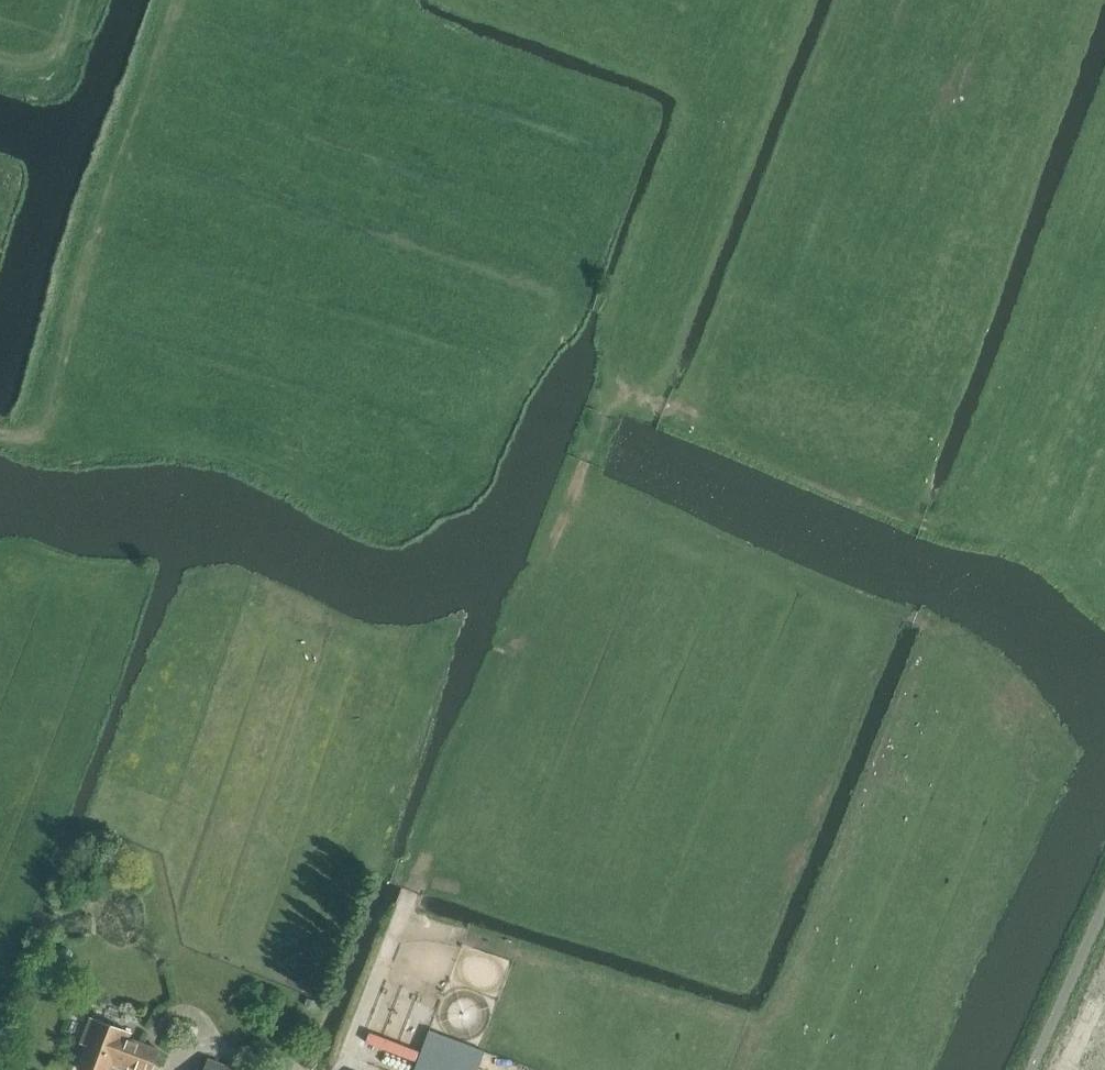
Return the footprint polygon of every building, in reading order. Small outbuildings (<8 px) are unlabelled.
[(90,1017),(81,1042),(87,1045),(78,1069),(82,1069),(111,1069),(114,1060),(129,1066),(127,1069),(151,1069),(159,1050),(129,1038),(131,1033),(90,1017)] [(208,1059),(204,1069),(238,1069),(208,1059)]
